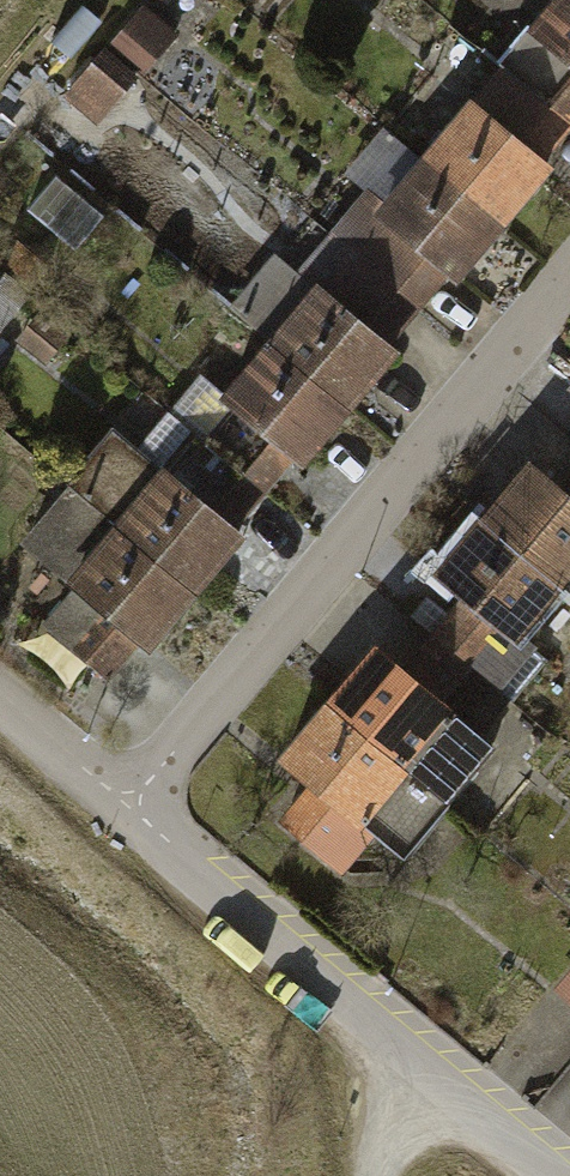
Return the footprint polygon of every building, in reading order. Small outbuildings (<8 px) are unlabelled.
[(534,31),(550,44),(569,61),(569,0),(560,0),(534,31)] [(113,45),(147,73),(171,43),(137,16),(113,45)] [(568,124),(569,121),(569,61),(550,44),(518,82),(568,124)] [(100,115),(134,77),(106,51),(71,90),(100,115)] [(473,105),(538,160),(568,124),(518,82),(503,70),(473,105)] [(503,224),(549,169),(538,160),(473,105),(427,160),(503,224)] [(457,278),(503,224),(427,160),(381,214),(444,267),(457,278)] [(106,217),(58,179),(30,213),(78,252),(106,217)] [(338,230),(418,298),(444,267),(381,214),(374,223),(357,209),(338,230)] [(320,290),(380,342),(418,298),(338,230),(309,265),(328,281),(320,290)] [(30,295),(50,272),(15,242),(0,259),(0,270),(30,295)] [(30,295),(0,270),(0,330),(30,295)] [(320,290),(273,344),(344,405),(391,351),(380,342),(320,290)] [(273,344),(226,398),(240,410),(288,451),(297,459),(344,405),(273,344)] [(288,451),(240,410),(207,448),(256,489),(288,451)] [(117,435),(73,489),(194,590),(239,536),(226,525),(166,475),(117,435)] [(166,475),(226,525),(256,489),(207,448),(196,439),(166,475)] [(485,523),(554,581),(569,594),(569,500),(559,491),(531,468),(485,523)] [(559,491),(569,500),(569,478),(559,491)] [(73,489),(27,545),(79,588),(136,635),(149,645),(194,590),(73,489)] [(485,523),(441,576),(467,598),(510,634),(554,581),(485,523)] [(136,635),(79,588),(49,625),(105,672),(136,635)] [(510,634),(467,598),(436,634),(455,650),(507,693),(537,657),(510,634)] [(422,688),(475,732),(507,693),(455,650),(422,688)] [(380,653),(333,709),(449,805),(495,749),(475,732),(422,688),(380,653)] [(333,709),(288,764),(317,788),(373,834),(403,859),(449,805),(333,709)] [(342,871),(373,834),(317,788),(286,825),(342,871)]
